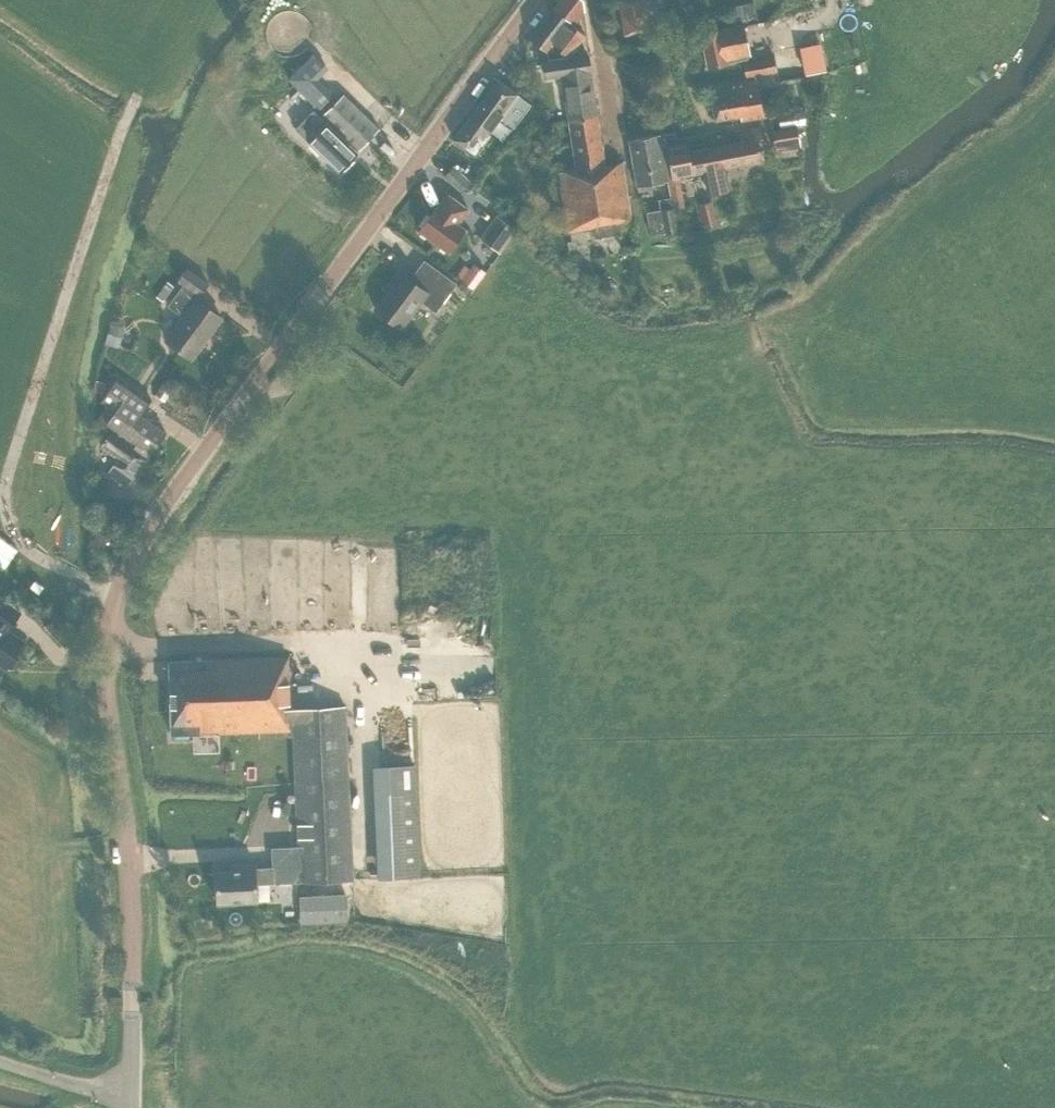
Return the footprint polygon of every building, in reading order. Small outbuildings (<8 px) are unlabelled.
[(553,9),(573,25),(584,11),(583,0),(560,0),(553,9)] [(669,28),(664,0),(619,0),(625,35),(669,28)] [(824,29),(819,8),(828,6),(826,0),(796,0),(804,33),(824,29)] [(731,7),(734,23),(757,18),(753,2),(731,7)] [(573,25),(553,9),(531,38),(547,51),(548,49),(560,58),(568,57),(585,34),(573,25)] [(728,63),(728,61),(741,59),(740,52),(775,45),(770,20),(701,33),(708,67),(728,63)] [(774,52),(775,57),(744,64),(747,76),(777,70),(779,81),(808,76),(808,75),(827,72),(822,45),(802,48),(774,52)] [(588,55),(544,62),(546,79),(562,76),(570,120),(598,116),(588,55)] [(500,116),(515,126),(531,104),(498,79),(469,117),(489,132),(500,116)] [(740,116),(741,119),(776,114),(774,106),(762,107),(757,80),(709,88),(716,119),(740,116)] [(357,152),(379,128),(344,93),(342,95),(331,84),(311,103),(323,114),(320,117),(326,122),(308,140),(339,171),(357,152)] [(802,106),(778,109),(780,126),(805,123),(802,106)] [(570,231),(630,222),(622,162),(607,165),(598,116),(570,120),(578,169),(561,172),(570,231)] [(476,155),(492,134),(489,132),(469,117),(454,139),(476,155)] [(799,141),(797,125),(773,129),(776,144),(799,141)] [(760,126),(755,127),(739,130),(741,141),(720,145),(724,168),(726,168),(762,160),(759,146),(764,145),(760,126)] [(689,151),(687,142),(677,143),(675,132),(664,134),(672,177),(693,173),(689,151)] [(629,140),(637,185),(637,184),(638,191),(655,188),(654,182),(668,179),(660,135),(629,140)] [(726,168),(724,168),(720,145),(689,151),(693,173),(705,171),(707,181),(727,177),(726,168)] [(464,191),(473,180),(453,164),(444,175),(464,191)] [(674,208),(683,206),(678,177),(668,179),(671,197),(674,208)] [(455,243),(464,230),(457,225),(468,210),(448,194),(437,209),(436,208),(420,230),(448,252),(455,243)] [(677,217),(676,217),(674,208),(671,197),(659,200),(661,209),(647,212),(651,234),(680,230),(677,217)] [(712,199),(699,202),(705,226),(718,223),(712,199)] [(495,213),(479,238),(501,252),(517,228),(495,213)] [(569,247),(569,248),(569,250),(568,250),(569,255),(578,255),(578,256),(580,272),(593,270),(588,238),(591,238),(590,229),(571,232),(572,241),(568,242),(569,247)] [(401,273),(375,308),(401,328),(421,301),(435,312),(457,284),(424,260),(410,279),(401,273)] [(456,275),(463,279),(462,281),(474,290),(487,272),(475,263),(471,269),(464,264),(456,275)] [(175,311),(183,316),(166,339),(192,358),(222,318),(196,299),(208,283),(186,267),(177,280),(184,285),(168,306),(175,311)] [(161,291),(157,296),(163,300),(174,286),(167,282),(161,291)] [(107,336),(105,343),(119,348),(125,327),(111,323),(107,336)] [(151,453),(166,432),(141,415),(151,400),(118,377),(102,401),(115,411),(107,423),(136,444),(134,446),(149,456),(151,453)] [(93,389),(93,390),(103,393),(106,383),(96,380),(93,389)] [(108,473),(128,487),(147,459),(146,459),(149,456),(134,446),(112,431),(101,447),(116,457),(111,464),(113,465),(108,473)] [(100,546),(108,551),(117,545),(117,540),(112,533),(102,535),(100,546)] [(24,641),(9,631),(22,613),(0,597),(0,663),(6,667),(24,641)] [(260,730),(260,736),(295,735),(300,847),(273,848),(274,867),(256,868),(256,864),(231,865),(232,870),(216,871),(217,903),(257,901),(256,884),(300,882),(353,880),(346,706),(291,709),(286,709),(286,677),(285,657),(169,661),(171,734),(260,730)] [(436,874),(499,872),(495,741),(431,743),(436,874)] [(387,878),(419,877),(416,765),(383,766),(387,878)] [(300,902),(301,924),(348,922),(347,894),(300,895),(300,902)]
